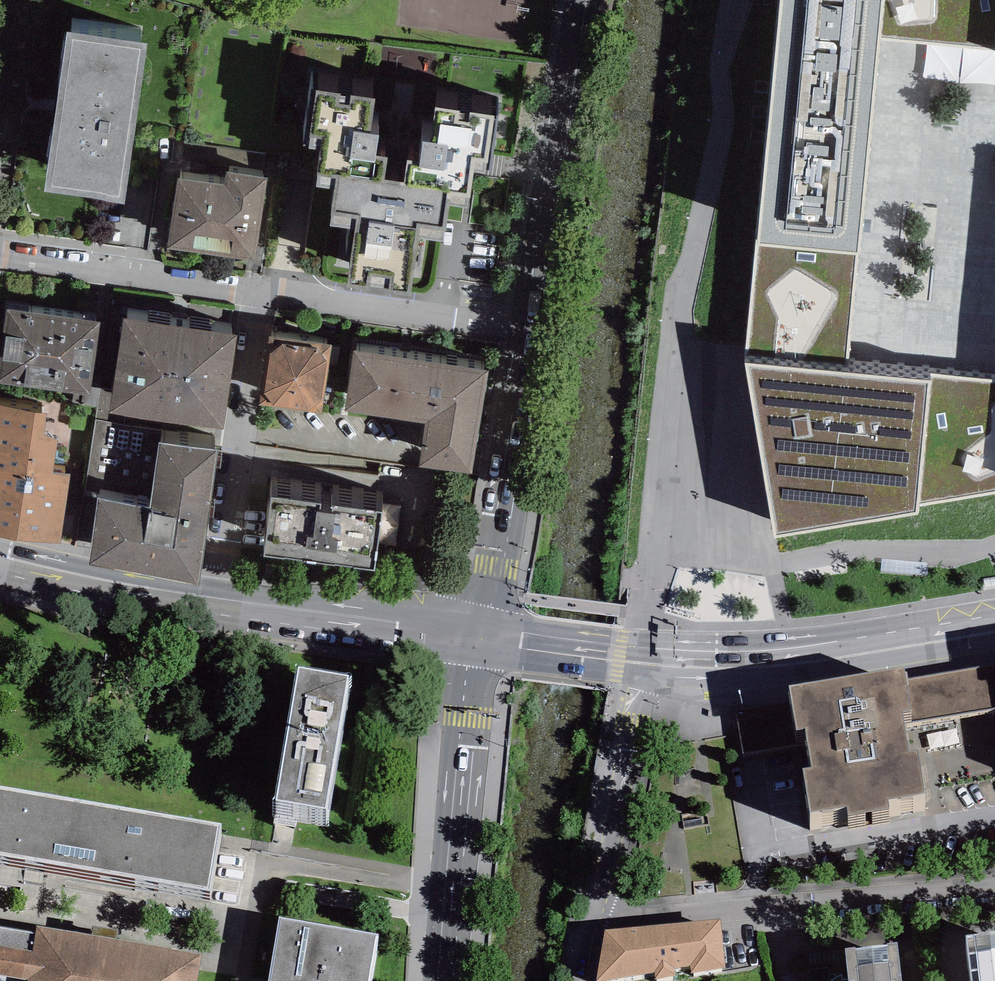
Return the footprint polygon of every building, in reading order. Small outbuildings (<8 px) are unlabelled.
[(858,253),(881,0),(782,0),(758,245),(858,253)] [(886,36),(994,49),(994,0),(889,0),(886,36)] [(145,40),(67,29),(44,188),(122,199),(145,40)] [(374,94),(316,86),(316,89),(308,143),(321,145),(318,167),(337,170),(382,177),(385,155),(374,153),(377,132),(369,131),(374,94)] [(494,113),(435,103),(430,137),(422,136),(419,158),(408,156),(404,180),(468,190),(474,156),(487,158),(494,113)] [(382,177),(337,170),(329,222),(356,226),(346,284),(410,294),(419,234),(445,238),(451,202),(466,204),(468,190),(404,180),(382,177)] [(266,177),(225,171),(224,174),(223,185),(177,179),(167,246),(254,259),(266,177)] [(858,253),(758,245),(747,349),(849,359),(858,253)] [(5,308),(0,344),(0,381),(88,394),(99,322),(5,308)] [(179,326),(122,318),(112,391),(100,389),(96,421),(125,425),(126,414),(166,420),(179,326)] [(236,333),(179,326),(166,420),(223,427),(236,333)] [(331,346),(268,337),(258,402),(321,411),(331,346)] [(434,362),(353,350),(344,408),(426,420),(434,362)] [(746,359),(777,535),(994,491),(994,380),(746,359)] [(487,370),(434,362),(426,420),(419,464),(472,472),(487,370)] [(0,404),(0,464),(53,472),(59,436),(43,434),(47,411),(0,404)] [(125,425),(96,421),(85,490),(99,492),(88,565),(198,581),(218,448),(160,440),(161,431),(125,425)] [(0,464),(0,535),(60,543),(70,474),(53,472),(0,464)] [(383,509),(271,494),(263,553),(375,568),(383,509)] [(903,692),(905,708),(909,734),(994,722),(994,679),(903,692)] [(363,703),(309,694),(288,831),(342,839),(363,703)] [(905,708),(788,726),(792,751),(795,771),(805,770),(812,808),(803,809),(810,853),(848,847),(849,854),(889,848),(888,840),(924,834),(917,790),(908,791),(902,753),(911,752),(909,734),(905,708)] [(785,710),(738,719),(745,759),(792,751),(788,726),(785,710)] [(0,813),(0,883),(213,918),(224,850),(0,813)] [(942,933),(944,980),(964,980),(962,933),(942,933)] [(604,951),(599,980),(724,980),(719,940),(604,951)] [(278,941),(271,980),(373,980),(377,958),(278,941)] [(966,951),(969,980),(994,980),(994,948),(966,951)] [(206,980),(40,951),(35,980),(0,973),(0,980),(206,980)] [(848,980),(901,980),(898,956),(846,962),(848,980)]
